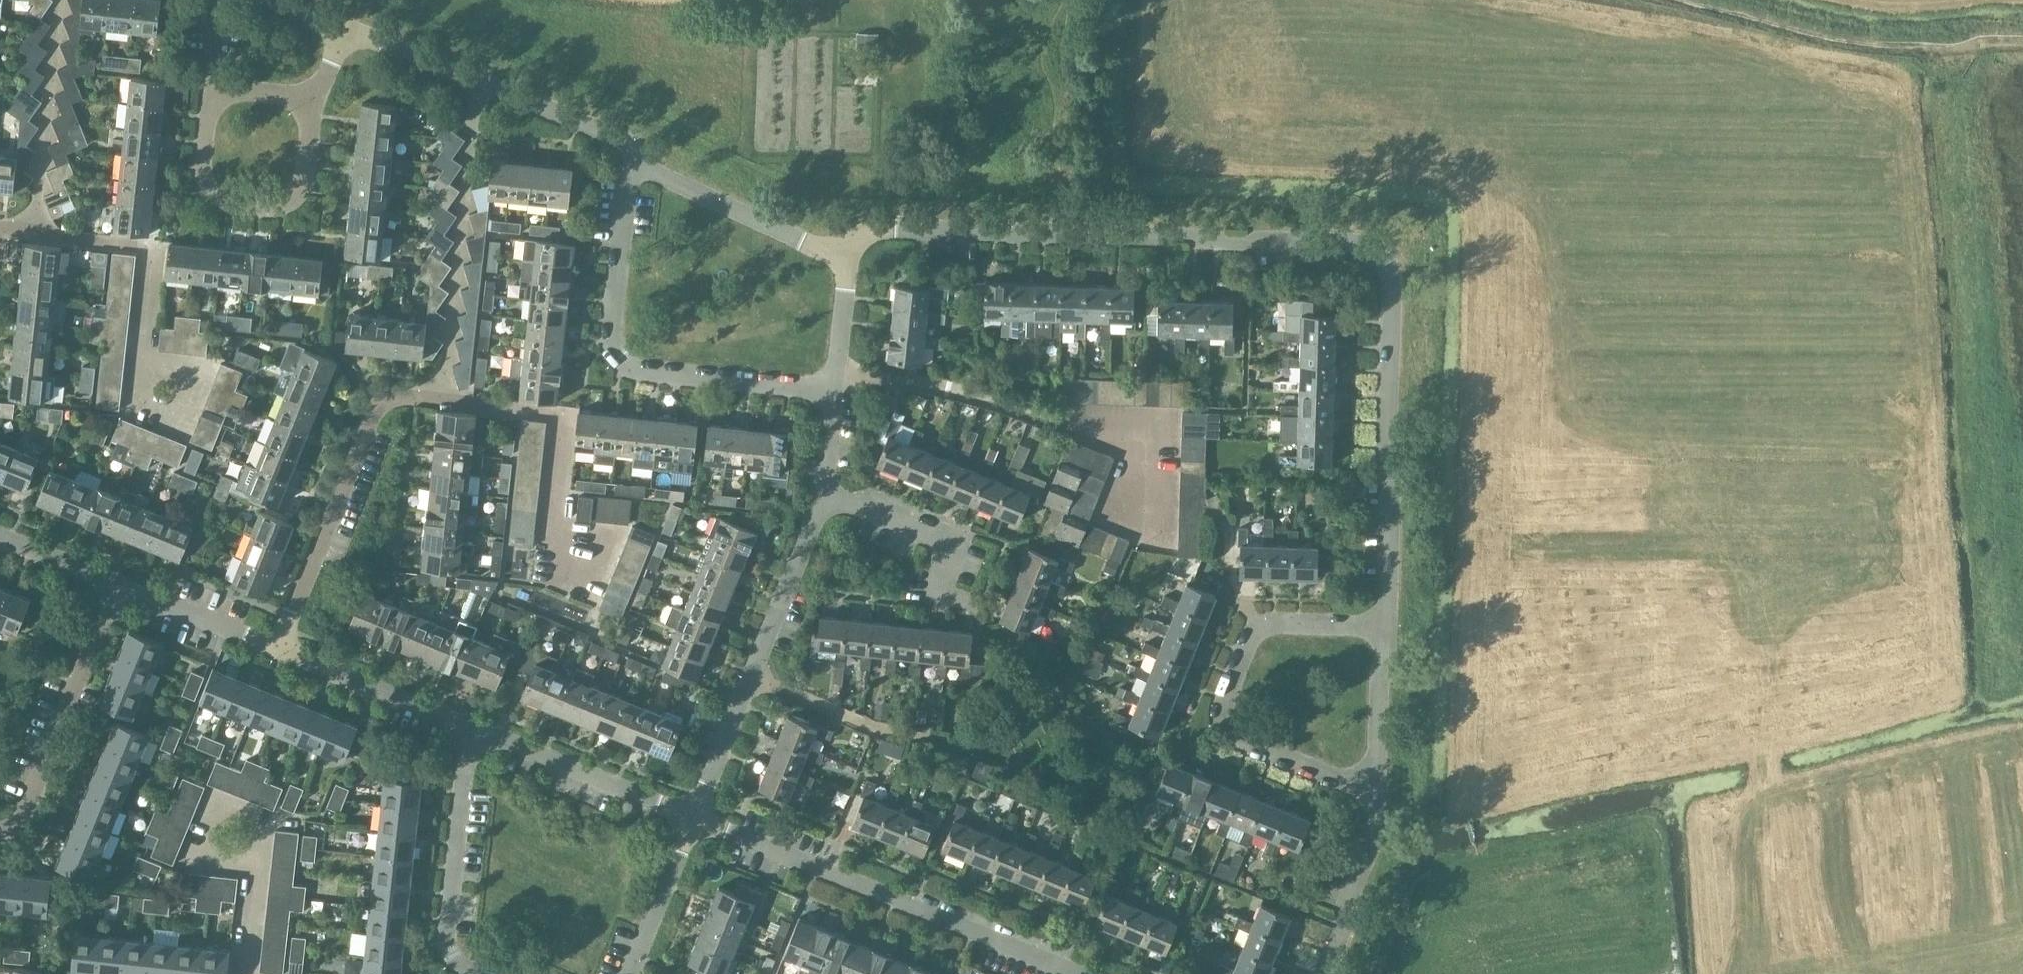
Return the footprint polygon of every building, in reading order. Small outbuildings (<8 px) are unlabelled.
[(41,19),(54,1),(53,0),(28,0),(35,5),(31,12),(41,19)] [(75,15),(83,12),(84,0),(69,0),(75,15)] [(83,12),(81,27),(82,27),(82,31),(96,33),(97,28),(107,30),(110,0),(84,0),(83,12)] [(107,30),(132,32),(136,0),(110,0),(107,30)] [(132,32),(156,35),(158,35),(162,0),(136,0),(132,32)] [(28,37),(38,44),(51,26),(41,19),(31,12),(23,23),(32,30),(28,37)] [(64,20),(73,40),(81,37),(82,31),(82,27),(81,27),(83,12),(75,15),(64,20)] [(156,35),(155,46),(163,47),(164,36),(158,35),(156,35)] [(25,62),(35,70),(48,51),(38,44),(28,37),(20,49),(30,56),(25,62)] [(61,45),(70,66),(81,61),(86,73),(95,74),(97,61),(81,59),(79,55),(81,37),(73,40),(61,45)] [(841,38),(838,78),(877,81),(881,41),(841,38)] [(116,71),(128,72),(129,58),(118,57),(116,71)] [(129,58),(128,72),(141,73),(142,59),(129,58)] [(58,71),(67,91),(79,86),(75,79),(87,74),(95,75),(95,74),(86,73),(81,61),(70,66),(58,71)] [(23,88),(33,95),(45,77),(35,70),(25,62),(17,74),(27,81),(23,88)] [(131,78),(129,104),(164,108),(167,81),(131,78)] [(55,96),(64,117),(76,112),(72,104),(84,99),(79,86),(67,91),(55,96)] [(17,117),(22,120),(27,124),(30,120),(43,102),(33,95),(23,88),(15,99),(25,105),(17,117)] [(7,110),(17,117),(25,105),(15,99),(7,110)] [(363,103),(360,129),(395,133),(398,106),(363,103)] [(129,104),(126,129),(161,133),(164,108),(129,104)] [(53,121),(61,142),(73,137),(70,129),(81,124),(76,112),(64,117),(53,121)] [(22,120),(20,140),(27,145),(40,127),(30,120),(27,124),(22,120)] [(447,144),(442,152),(453,159),(466,140),(445,126),(438,137),(447,144)] [(126,129),(123,154),(158,158),(161,133),(126,129)] [(360,129),(358,154),(392,158),(395,133),(360,129)] [(50,147),(58,167),(70,162),(67,155),(78,150),(73,137),(61,142),(50,147)] [(19,157),(18,166),(24,171),(37,153),(27,145),(20,140),(19,157)] [(445,170),(439,177),(450,184),(463,165),(453,159),(442,152),(435,163),(445,170)] [(123,154),(121,180),(156,184),(158,158),(123,154)] [(358,154),(355,180),(389,183),(392,158),(358,154)] [(18,166),(19,157),(0,155),(0,191),(15,192),(18,166)] [(494,160),(491,184),(472,189),(479,212),(490,209),(491,198),(510,200),(514,162),(494,160)] [(47,172),(55,193),(67,188),(64,180),(76,175),(70,162),(58,167),(47,172)] [(533,165),(514,162),(510,200),(529,202),(533,165)] [(553,167),(533,165),(529,202),(549,204),(553,167)] [(18,166),(15,192),(23,193),(34,178),(24,171),(18,166)] [(573,169),(553,167),(549,204),(569,206),(573,169)] [(442,195),(437,203),(448,210),(460,191),(450,184),(439,177),(432,188),(442,195)] [(121,180),(118,205),(153,209),(156,184),(121,180)] [(355,180),(352,205),(386,209),(389,183),(355,180)] [(67,188),(55,193),(44,197),(53,218),(65,213),(62,206),(73,201),(67,188)] [(439,221),(434,228),(445,235),(458,216),(448,210),(437,203),(429,214),(439,221)] [(153,209),(118,205),(115,231),(150,235),(153,209)] [(352,205),(350,230),(384,234),(386,209),(352,205)] [(470,215),(476,237),(487,234),(490,209),(479,212),(470,215)] [(507,222),(506,232),(521,234),(523,224),(507,222)] [(530,234),(545,236),(546,226),(531,225),(530,234)] [(546,226),(545,236),(560,238),(561,228),(546,226)] [(437,246),(431,253),(442,260),(455,242),(445,235),(434,228),(426,239),(437,246)] [(384,234),(350,230),(347,256),(381,260),(384,234)] [(467,240),(474,263),(484,259),(487,234),(476,237),(467,240)] [(526,239),(524,259),(535,261),(573,265),(575,245),(526,239)] [(167,278),(193,281),(197,246),(171,243),(167,278)] [(28,244),(25,270),(59,274),(62,248),(28,244)] [(193,281),(218,283),(222,249),(197,246),(193,281)] [(218,283),(244,286),(247,252),(222,249),(218,283)] [(244,286),(269,288),(273,254),(247,252),(244,286)] [(114,253),(112,265),(136,268),(137,256),(114,253)] [(417,275),(427,281),(438,288),(439,286),(452,267),(442,260),(431,253),(417,275)] [(269,288),(294,291),(298,257),(273,254),(269,288)] [(500,257),(490,256),(488,271),(498,272),(500,257)] [(320,294),(321,293),(330,294),(332,276),(322,275),(324,260),(298,257),(294,291),(320,294)] [(464,265),(471,288),(482,285),(484,259),(474,263),(464,265)] [(573,265),(535,261),(524,259),(522,280),(533,281),(533,280),(571,284),(573,265)] [(94,265),(93,279),(106,280),(107,267),(94,265)] [(112,265),(111,277),(134,280),(136,268),(112,265)] [(368,279),(380,280),(382,266),(370,265),(368,279)] [(382,266),(380,280),(393,282),(395,268),(382,266)] [(25,270),(22,296),(57,299),(59,274),(25,270)] [(111,277),(110,289),(133,292),(134,280),(111,277)] [(106,280),(93,279),(92,290),(102,291),(102,290),(105,291),(106,280)] [(487,280),(486,294),(495,296),(497,281),(487,280)] [(525,299),(531,300),(569,304),(571,284),(533,280),(533,281),(522,280),(521,285),(527,286),(525,299)] [(430,296),(429,306),(437,311),(449,293),(439,286),(438,288),(427,281),(426,282),(432,286),(430,296)] [(1010,301),(1011,283),(985,282),(984,318),(1003,319),(1002,336),(1011,336),(1012,319),(1010,319),(1010,301)] [(975,283),(975,301),(984,300),(984,283),(975,283)] [(1035,302),(1036,284),(1011,283),(1010,301),(1010,319),(1012,319),(1028,320),(1027,336),(1037,337),(1037,320),(1035,320),(1035,302)] [(1037,320),(1037,337),(1052,337),(1061,338),(1061,331),(1062,321),(1059,320),(1060,303),(1060,285),(1036,284),(1035,302),(1035,320),(1037,320)] [(462,290),(468,313),(479,310),(482,285),(471,288),(462,290)] [(1061,331),(1077,331),(1077,339),(1086,339),(1086,321),(1084,321),(1084,304),(1085,286),(1060,285),(1060,303),(1059,320),(1062,321),(1061,331)] [(897,286),(894,311),(929,315),(929,312),(931,297),(948,299),(949,290),(931,288),(930,289),(897,286)] [(1086,321),(1102,322),(1101,339),(1111,339),(1111,322),(1109,322),(1109,305),(1110,286),(1085,286),(1084,304),(1084,321),(1086,321)] [(1109,305),(1109,322),(1111,322),(1134,323),(1134,316),(1144,316),(1144,304),(1135,304),(1135,287),(1110,286),(1109,305)] [(110,291),(105,291),(102,290),(102,291),(100,303),(108,304),(108,301),(132,303),(133,292),(110,289),(110,291)] [(495,296),(486,294),(484,310),(494,311),(495,296)] [(22,296),(19,321),(54,325),(57,299),(22,296)] [(1302,339),(1336,340),(1337,315),(1323,314),(1324,300),(1303,299),(1302,331),(1284,331),(1267,330),(1267,340),(1284,341),(1302,341),(1302,339)] [(531,300),(529,319),(567,323),(569,304),(531,300)] [(1183,336),(1184,300),(1159,300),(1158,335),(1176,335),(1176,353),(1186,353),(1185,336),(1183,336)] [(1183,336),(1185,336),(1201,336),(1201,353),(1210,354),(1210,337),(1208,336),(1209,301),(1184,300),(1183,336)] [(108,301),(108,304),(107,313),(130,315),(132,303),(108,301)] [(1208,336),(1210,337),(1226,337),(1225,355),(1234,355),(1235,337),(1233,337),(1234,302),(1209,301),(1208,336)] [(428,323),(427,332),(434,336),(447,318),(437,311),(429,306),(428,323)] [(459,316),(465,338),(476,335),(479,310),(468,313),(459,316)] [(894,311),(891,335),(926,339),(926,338),(928,322),(945,324),(946,315),(929,312),(929,315),(894,311)] [(107,313),(107,318),(106,324),(129,327),(130,315),(107,313)] [(347,350),(373,352),(377,317),(350,314),(348,331),(336,331),(335,343),(347,344),(347,350)] [(94,316),(92,329),(105,331),(106,324),(107,318),(94,316)] [(227,329),(239,331),(240,317),(228,316),(227,329)] [(185,330),(187,330),(188,318),(177,317),(175,329),(185,330)] [(240,317),(239,331),(252,332),(253,318),(240,317)] [(373,352),(398,355),(402,320),(377,317),(373,352)] [(197,331),(194,355),(207,356),(209,333),(200,332),(202,319),(188,318),(187,330),(197,331)] [(483,319),(481,333),(491,334),(493,320),(483,319)] [(529,319),(527,338),(565,343),(567,323),(529,319)] [(424,358),(427,332),(428,323),(402,320),(398,355),(424,358)] [(19,321),(17,346),(51,350),(54,325),(19,321)] [(278,335),(290,336),(291,322),(279,321),(278,335)] [(291,322),(290,336),(303,337),(304,323),(291,322)] [(106,324),(105,331),(105,336),(128,338),(129,327),(106,324)] [(159,351),(171,352),(173,329),(162,328),(159,351)] [(104,343),(103,348),(127,350),(128,338),(105,336),(105,331),(92,329),(91,341),(104,343)] [(171,352),(182,354),(185,330),(175,329),(173,329),(171,352)] [(182,354),(194,355),(197,331),(187,330),(185,330),(182,354)] [(427,332),(424,358),(433,359),(444,343),(434,336),(427,332)] [(491,334),(481,333),(480,349),(490,350),(491,334)] [(456,341),(463,364),(473,361),(476,335),(465,338),(456,341)] [(926,339),(891,335),(888,361),(923,364),(925,346),(943,349),(944,339),(926,338),(926,339)] [(527,338),(525,358),(563,362),(565,343),(527,338)] [(1301,364),(1335,365),(1336,340),(1302,339),(1302,341),(1301,357),(1283,356),(1283,366),(1301,366),(1301,364)] [(280,367),(295,373),(327,386),(337,362),(321,356),(305,349),(290,343),(280,367)] [(977,357),(977,345),(968,345),(968,357),(977,357)] [(17,346),(14,372),(48,375),(51,350),(17,346)] [(103,348),(102,360),(125,362),(127,350),(103,348)] [(234,363),(244,367),(249,354),(239,350),(234,363)] [(249,354),(244,367),(257,372),(262,359),(249,354)] [(479,358),(477,372),(487,373),(489,358),(479,358)] [(525,358),(525,359),(513,358),(511,375),(522,377),(523,377),(560,381),(563,362),(525,358)] [(102,360),(101,372),(124,374),(125,362),(102,360)] [(473,361),(463,364),(453,366),(460,389),(471,387),(473,361)] [(222,364),(217,375),(238,383),(243,372),(222,364)] [(1300,389),(1335,390),(1335,365),(1301,364),(1301,366),(1300,381),(1280,381),(1280,379),(1274,379),(1274,390),(1282,391),(1300,391),(1300,389)] [(83,367),(82,380),(95,381),(96,368),(83,367)] [(48,375),(14,372),(11,398),(45,402),(46,401),(54,402),(57,376),(48,375)] [(101,372),(100,384),(123,386),(124,374),(101,372)] [(487,373),(477,372),(475,388),(485,389),(487,373)] [(295,373),(285,397),(318,410),(327,386),(295,373)] [(234,394),(231,401),(244,407),(249,395),(235,390),(238,383),(217,375),(213,386),(234,394)] [(523,377),(522,377),(520,398),(558,402),(560,381),(523,377)] [(1063,403),(1076,403),(1077,379),(1064,379),(1063,403)] [(1076,403),(1088,403),(1089,380),(1077,379),(1076,403)] [(95,381),(82,380),(80,392),(94,393),(95,381)] [(1088,403),(1100,404),(1101,380),(1089,380),(1088,403)] [(1100,404),(1112,404),(1113,380),(1101,380),(1100,404)] [(1112,404),(1124,405),(1125,381),(1113,380),(1112,404)] [(986,381),(983,389),(993,391),(995,383),(986,381)] [(1124,405),(1135,405),(1136,381),(1125,381),(1124,405)] [(1135,405),(1148,405),(1149,381),(1136,381),(1135,405)] [(1148,405),(1159,406),(1160,382),(1149,381),(1148,405)] [(996,382),(996,391),(1008,391),(1008,383),(996,382)] [(1159,406),(1172,406),(1173,382),(1160,382),(1159,406)] [(1173,382),(1172,406),(1183,406),(1184,383),(1173,382)] [(100,384),(98,395),(121,398),(123,386),(100,384)] [(213,386),(209,396),(230,404),(231,401),(234,394),(213,386)] [(1300,389),(1300,391),(1299,406),(1281,406),(1281,416),(1299,415),(1299,413),(1334,415),(1335,390),(1300,389)] [(121,398),(98,395),(97,407),(120,410),(121,398)] [(209,396),(204,408),(225,416),(230,404),(209,396)] [(285,397),(275,420),(308,434),(318,410),(285,397)] [(204,408),(200,418),(221,427),(222,425),(223,425),(228,414),(240,419),(244,407),(231,401),(230,404),(225,416),(204,408)] [(16,404),(2,403),(1,417),(14,418),(16,404)] [(52,409),(52,415),(51,422),(63,424),(64,416),(64,410),(52,409)] [(440,411),(437,431),(475,435),(477,415),(440,411)] [(576,448),(596,451),(600,413),(580,411),(576,448)] [(1183,412),(1183,425),(1207,426),(1207,413),(1183,412)] [(600,413),(596,451),(594,463),(615,465),(616,453),(620,415),(600,413)] [(1299,413),(1299,415),(1299,431),(1281,431),(1280,440),(1298,441),(1298,438),(1333,439),(1334,415),(1299,413)] [(106,442),(114,422),(116,416),(103,414),(94,436),(92,440),(104,445),(106,442)] [(895,414),(893,420),(901,423),(903,418),(895,414)] [(616,453),(635,455),(639,417),(620,415),(616,453)] [(639,417),(635,455),(634,467),(654,469),(654,468),(655,457),(654,457),(658,419),(639,417)] [(113,440),(123,445),(132,423),(122,418),(113,440)] [(217,439),(212,450),(213,450),(223,425),(222,425),(221,427),(200,418),(195,430),(217,439)] [(655,457),(654,468),(673,470),(674,459),(678,421),(658,419),(654,457),(655,457)] [(275,420),(266,444),(298,457),(308,434),(275,420)] [(523,420),(522,432),(546,435),(547,423),(523,420)] [(878,465),(902,475),(908,460),(914,445),(909,444),(895,438),(901,423),(893,420),(886,436),(889,437),(884,450),(878,465)] [(698,424),(678,421),(674,459),(694,461),(698,424)] [(126,460),(136,464),(141,452),(134,449),(143,427),(132,423),(123,445),(130,448),(126,460)] [(507,424),(506,439),(516,440),(517,425),(507,424)] [(706,462),(726,465),(730,427),(710,425),(706,462)] [(1183,425),(1182,437),(1207,438),(1207,426),(1183,425)] [(134,449),(141,452),(145,454),(154,432),(143,427),(134,449)] [(730,427),(726,465),(725,477),(734,478),(735,466),(745,467),(750,429),(730,427)] [(925,484),(948,494),(954,479),(960,465),(956,463),(942,457),(948,442),(953,432),(944,428),(939,439),(933,453),(937,455),(931,470),(925,484)] [(769,431),(750,429),(745,467),(765,469),(769,431)] [(902,475),(925,484),(931,470),(937,455),(933,453),(918,447),(925,433),(916,429),(909,444),(914,445),(908,460),(902,475)] [(956,463),(960,465),(954,479),(948,494),(971,503),(977,489),(983,474),(979,472),(986,458),(971,452),(979,433),(970,429),(963,448),(956,463)] [(191,441),(212,450),(217,439),(195,430),(191,441)] [(437,431),(435,450),(484,456),(485,447),(474,445),(475,435),(437,431)] [(789,433),(769,431),(765,469),(785,471),(785,470),(789,471),(791,454),(787,453),(789,433)] [(145,454),(154,457),(156,458),(165,436),(154,432),(145,454)] [(522,432),(520,443),(544,445),(546,435),(522,432)] [(176,441),(165,436),(156,458),(167,463),(176,441)] [(1182,437),(1182,449),(1206,450),(1207,438),(1182,437)] [(1298,438),(1298,441),(1298,456),(1280,455),(1279,463),(1332,465),(1333,439),(1298,438)] [(516,440),(506,439),(504,454),(514,455),(516,440)] [(218,452),(230,457),(235,445),(222,440),(218,452)] [(1070,440),(1061,462),(1072,467),(1081,444),(1070,440)] [(188,445),(176,441),(167,463),(179,467),(188,445)] [(3,481),(16,448),(0,442),(0,480),(3,481)] [(520,443),(519,455),(543,457),(544,445),(520,443)] [(266,444),(256,467),(289,481),(298,457),(266,444)] [(1081,444),(1072,467),(1083,471),(1092,449),(1081,444)] [(16,448),(3,481),(27,491),(40,458),(16,448)] [(971,503),(995,513),(1000,499),(1007,484),(1003,482),(988,476),(991,470),(994,472),(998,463),(994,461),(999,451),(990,448),(986,458),(979,472),(983,474),(977,489),(971,503)] [(1000,499),(995,513),(1019,522),(1024,509),(1031,493),(1012,486),(1018,471),(1019,471),(1028,452),(1018,448),(1010,467),(1003,482),(1007,484),(1000,499)] [(1103,454),(1092,449),(1083,471),(1094,476),(1103,454)] [(1182,449),(1182,461),(1206,462),(1206,450),(1182,449)] [(435,450),(433,470),(471,474),(471,475),(482,476),(484,456),(435,450)] [(141,452),(136,464),(149,469),(154,457),(145,454),(141,452)] [(1103,454),(1094,476),(1105,481),(1115,458),(1103,454)] [(519,455),(518,466),(542,468),(543,457),(519,455)] [(1182,461),(1181,473),(1205,474),(1206,462),(1182,461)] [(1075,492),(1077,486),(1083,471),(1072,467),(1061,462),(1053,483),(1075,492)] [(188,463),(185,470),(196,474),(199,467),(188,463)] [(503,463),(501,477),(512,478),(513,464),(503,463)] [(289,481),(256,467),(249,464),(240,485),(248,488),(246,492),(279,505),(289,481)] [(518,466),(517,477),(541,479),(542,468),(518,466)] [(38,502),(62,512),(76,479),(51,469),(38,502)] [(86,521),(99,488),(103,478),(80,469),(76,479),(62,512),(86,521)] [(433,470),(431,489),(469,493),(471,475),(471,474),(433,470)] [(1077,486),(1100,495),(1105,481),(1094,476),(1083,471),(1077,486)] [(170,485),(181,490),(186,477),(176,472),(170,485)] [(1181,473),(1181,485),(1205,486),(1205,474),(1181,473)] [(223,475),(218,487),(230,492),(235,480),(223,475)] [(186,477),(181,490),(194,495),(199,482),(186,477)] [(512,478),(501,477),(499,492),(510,494),(512,478)] [(517,477),(515,488),(540,490),(541,479),(517,477)] [(577,490),(592,491),(593,481),(578,480),(577,490)] [(593,481),(592,491),(606,493),(608,483),(593,481)] [(1266,483),(1256,482),(1256,491),(1266,491),(1266,483)] [(1053,483),(1045,503),(1051,505),(1066,512),(1071,500),(1075,492),(1053,483)] [(615,494),(631,496),(632,486),(616,484),(615,494)] [(1181,485),(1181,497),(1205,498),(1205,486),(1181,485)] [(632,486),(631,496),(645,498),(646,487),(632,486)] [(1071,500),(1094,510),(1100,495),(1077,486),(1075,492),(1071,500)] [(1306,498),(1326,499),(1326,487),(1306,486),(1306,498)] [(230,492),(218,487),(213,498),(226,503),(230,492)] [(86,521),(110,531),(123,498),(99,488),(86,521)] [(515,488),(514,500),(538,502),(540,490),(515,488)] [(655,498),(670,500),(671,490),(656,488),(655,498)] [(431,489),(429,509),(467,513),(466,514),(478,515),(479,505),(468,504),(469,493),(431,489)] [(671,490),(670,500),(684,502),(686,491),(671,490)] [(707,504),(721,505),(722,495),(708,494),(707,504)] [(722,495),(721,505),(736,507),(738,497),(722,495)] [(577,519),(592,520),(595,497),(580,496),(577,519)] [(592,520),(604,522),(606,498),(595,497),(592,520)] [(746,511),(761,513),(762,499),(748,497),(746,511)] [(1181,497),(1180,509),(1204,510),(1205,498),(1181,497)] [(110,531),(133,540),(147,507),(123,498),(110,531)] [(604,522),(617,523),(619,499),(606,498),(604,522)] [(619,499),(617,523),(630,524),(632,501),(619,499)] [(762,499),(761,513),(772,514),(774,501),(762,499)] [(514,500),(513,510),(537,513),(538,502),(514,500)] [(1071,500),(1066,512),(1065,514),(1088,524),(1094,510),(1071,500)] [(499,502),(497,517),(507,518),(509,503),(499,502)] [(674,504),(668,518),(677,521),(683,508),(674,504)] [(133,540),(157,550),(170,517),(147,507),(133,540)] [(429,509),(427,528),(464,532),(466,514),(467,513),(429,509)] [(1180,509),(1180,521),(1204,522),(1204,510),(1180,509)] [(513,510),(512,522),(536,524),(537,513),(513,510)] [(263,512),(253,536),(285,549),(295,524),(263,512)] [(1056,536),(1079,546),(1088,524),(1065,514),(1056,536)] [(709,535),(714,537),(752,552),(760,533),(717,516),(709,535)] [(170,517),(157,550),(181,560),(195,527),(170,517)] [(507,518),(497,517),(495,531),(505,532),(507,518)] [(1267,577),(1292,578),(1293,547),(1289,547),(1273,546),(1274,517),(1264,517),(1264,546),(1268,546),(1267,577)] [(677,521),(668,518),(663,532),(672,535),(677,521)] [(1180,521),(1179,533),(1203,534),(1204,522),(1180,521)] [(512,522),(511,532),(535,535),(536,524),(512,522)] [(1079,546),(1089,550),(1098,528),(1088,524),(1079,546)] [(633,526),(629,536),(651,545),(655,535),(633,526)] [(427,528),(425,548),(462,552),(462,553),(474,554),(475,544),(463,543),(464,532),(427,528)] [(1089,550),(1099,554),(1109,532),(1098,528),(1089,550)] [(1241,576),(1267,577),(1268,546),(1264,546),(1248,545),(1248,528),(1239,528),(1239,545),(1242,545),(1241,576)] [(201,529),(196,540),(209,545),(213,534),(201,529)] [(1293,547),(1292,578),(1317,578),(1318,547),(1298,547),(1299,530),(1289,530),(1289,547),(1293,547)] [(535,535),(511,532),(509,543),(533,546),(535,535)] [(1099,554),(1111,558),(1120,536),(1109,532),(1099,554)] [(1179,533),(1179,545),(1203,546),(1203,534),(1179,533)] [(253,536),(243,559),(275,572),(285,549),(253,536)] [(629,536),(625,546),(647,555),(651,545),(629,536)] [(1120,536),(1111,558),(1121,563),(1130,540),(1120,536)] [(714,537),(707,555),(742,569),(749,551),(714,537)] [(209,545),(196,540),(191,552),(204,557),(209,545)] [(1033,540),(1020,572),(1050,584),(1052,581),(1058,566),(1072,572),(1075,564),(1059,557),(1057,559),(1056,559),(1061,545),(1048,540),(1046,545),(1033,540)] [(494,541),(493,555),(503,556),(504,542),(494,541)] [(659,541),(654,554),(662,558),(668,545),(659,541)] [(1203,546),(1179,545),(1179,557),(1203,558),(1203,546)] [(625,546),(621,556),(643,565),(647,555),(625,546)] [(423,568),(460,572),(468,573),(469,563),(461,562),(462,553),(462,552),(425,548),(423,568)] [(662,558),(654,554),(648,568),(657,572),(662,558)] [(503,556),(493,555),(491,570),(483,575),(501,577),(503,556)] [(707,555),(700,573),(735,587),(742,569),(707,555)] [(621,556),(617,567),(639,576),(643,565),(621,556)] [(275,572),(243,559),(233,583),(265,597),(275,572)] [(1110,560),(1105,573),(1115,577),(1120,564),(1110,560)] [(617,567),(612,577),(635,586),(639,576),(617,567)] [(376,579),(391,581),(392,571),(377,569),(376,579)] [(392,571),(391,581),(406,582),(407,572),(392,571)] [(1020,572),(1011,596),(1041,608),(1042,604),(1048,589),(1063,596),(1066,587),(1052,581),(1050,584),(1020,572)] [(700,573),(692,591),(727,606),(735,587),(700,573)] [(417,583),(431,585),(432,575),(418,574),(417,583)] [(432,575),(431,585),(447,587),(448,576),(432,575)] [(612,577),(608,587),(631,597),(635,586),(612,577)] [(644,577),(639,591),(648,595),(654,581),(644,577)] [(1191,577),(1189,584),(1202,590),(1205,591),(1208,584),(1191,577)] [(458,588),(472,590),(474,579),(458,578),(458,588)] [(474,579),(472,590),(487,591),(488,581),(474,579)] [(359,580),(355,590),(360,593),(365,582),(359,580)] [(1177,607),(1206,619),(1216,595),(1205,591),(1202,590),(1189,584),(1187,583),(1179,602),(1166,597),(1163,605),(1176,611),(1177,607)] [(608,587),(604,598),(627,607),(631,597),(608,587)] [(0,608),(0,625),(18,632),(31,600),(7,591),(0,608)] [(648,595),(639,591),(633,605),(642,609),(648,595)] [(692,591),(685,609),(720,624),(727,606),(692,591)] [(350,628),(369,636),(383,600),(364,593),(350,628)] [(387,643),(405,650),(419,615),(425,604),(405,595),(400,608),(387,643)] [(1041,608),(1011,596),(1001,620),(1031,632),(1039,613),(1053,619),(1057,610),(1042,604),(1041,608)] [(627,607),(604,598),(599,610),(622,618),(627,607)] [(368,638),(385,645),(387,643),(400,608),(383,600),(369,636),(368,638)] [(490,611),(503,616),(507,607),(493,602),(490,611)] [(720,624),(685,609),(674,605),(666,624),(677,629),(678,627),(713,642),(720,624)] [(507,607),(503,616),(517,622),(521,613),(507,607)] [(1167,631),(1197,643),(1206,619),(1177,607),(1176,611),(1169,626),(1155,619),(1151,627),(1151,628),(1166,635),(1167,631)] [(423,658),(441,665),(456,630),(461,618),(442,611),(437,622),(423,658)] [(629,613),(624,627),(633,631),(639,617),(629,613)] [(405,650),(423,658),(437,622),(419,615),(405,650)] [(1146,616),(1142,623),(1151,627),(1155,619),(1149,617),(1146,616)] [(818,647),(838,650),(834,682),(844,684),(847,651),(844,651),(847,620),(821,617),(818,647)] [(441,665),(459,672),(474,637),(480,624),(470,620),(469,622),(461,618),(456,630),(441,665)] [(872,622),(847,620),(844,651),(847,651),(862,653),(861,669),(870,670),(872,654),(869,653),(872,622)] [(897,625),(872,622),(869,653),(872,654),(888,656),(885,672),(895,673),(897,657),(894,656),(897,625)] [(922,628),(897,625),(894,656),(897,657),(912,658),(911,673),(920,674),(922,660),(919,659),(922,628)] [(553,636),(566,642),(570,633),(557,627),(553,636)] [(633,631),(624,627),(618,641),(627,645),(633,631)] [(677,629),(670,646),(705,660),(713,642),(678,627),(677,629)] [(947,630),(922,628),(919,659),(922,660),(938,661),(936,675),(945,676),(947,663),(944,662),(947,630)] [(586,639),(588,634),(578,630),(576,636),(578,643),(584,645),(586,639)] [(973,633),(947,630),(944,662),(947,663),(962,664),(961,680),(971,681),(971,665),(969,665),(973,633)] [(1158,654),(1187,666),(1197,643),(1167,631),(1166,635),(1160,649),(1145,643),(1141,650),(1157,657),(1158,654)] [(130,632),(121,656),(153,669),(162,645),(130,632)] [(484,663),(477,680),(496,687),(503,671),(506,663),(516,667),(525,643),(497,632),(492,645),(484,663)] [(459,672),(477,680),(492,645),(474,637),(459,672)] [(589,651),(603,657),(607,648),(593,642),(589,651)] [(522,698),(541,706),(555,671),(555,670),(560,659),(528,646),(519,669),(532,674),(522,698)] [(705,660),(670,646),(662,665),(698,679),(705,660)] [(607,648),(603,657),(617,663),(621,653),(607,648)] [(1105,653),(1093,648),(1089,656),(1102,661),(1105,653)] [(1157,657),(1150,672),(1137,666),(1133,675),(1147,680),(1148,677),(1178,689),(1187,666),(1158,654),(1157,657)] [(121,656),(111,680),(143,693),(153,669),(121,656)] [(625,666),(639,672),(643,663),(629,657),(625,666)] [(643,663),(639,672),(653,678),(656,668),(643,663)] [(559,713),(573,678),(576,671),(567,667),(564,674),(555,671),(541,706),(559,713)] [(201,702),(225,712),(239,679),(215,669),(201,702)] [(192,672),(187,683),(200,689),(205,677),(192,672)] [(662,681),(675,687),(679,678),(666,672),(662,681)] [(1147,680),(1141,696),(1127,689),(1123,698),(1137,704),(1139,700),(1169,713),(1178,689),(1148,677),(1147,680)] [(559,713),(577,720),(591,685),(573,678),(559,713)] [(679,678),(675,687),(689,692),(693,683),(679,678)] [(225,712),(249,721),(262,688),(239,679),(225,712)] [(143,693),(111,680),(101,704),(133,717),(143,693)] [(187,683),(183,695),(195,700),(200,689),(187,683)] [(577,720),(595,728),(610,693),(591,685),(577,720)] [(249,721),(273,731),(286,698),(262,688),(249,721)] [(595,728),(613,735),(628,700),(610,693),(595,728)] [(273,731),(296,741),(310,708),(286,698),(273,731)] [(613,735),(632,742),(646,707),(628,700),(613,735)] [(1137,704),(1131,719),(1117,713),(1114,721),(1130,728),(1131,725),(1149,732),(1156,735),(1159,737),(1169,713),(1139,700),(1137,704)] [(887,719),(888,703),(877,702),(875,717),(887,719)] [(632,742),(650,750),(664,715),(646,707),(632,742)] [(296,741),(320,750),(333,717),(310,708),(296,741)] [(664,715),(650,750),(669,757),(686,716),(667,708),(664,715)] [(916,722),(924,723),(926,710),(918,709),(916,722)] [(1072,723),(1088,729),(1092,718),(1077,712),(1072,723)] [(837,732),(834,731),(818,724),(817,727),(789,716),(779,740),(808,752),(809,750),(823,757),(824,754),(839,761),(842,755),(827,748),(812,741),(816,733),(831,740),(845,745),(848,737),(853,727),(841,722),(837,732)] [(333,717),(320,750),(344,760),(358,727),(333,717)] [(117,723),(107,748),(139,761),(149,736),(117,723)] [(183,730),(177,728),(171,725),(166,737),(178,742),(183,730)] [(1149,732),(1146,740),(1153,743),(1156,735),(1149,732)] [(198,748),(209,752),(214,739),(203,735),(198,748)] [(166,737),(162,748),(174,753),(177,746),(178,742),(166,737)] [(214,739),(209,752),(221,757),(225,744),(214,739)] [(779,740),(770,763),(798,775),(800,771),(806,756),(821,763),(823,757),(809,750),(808,752),(779,740)] [(894,743),(890,755),(901,759),(906,747),(894,743)] [(177,746),(174,753),(182,756),(185,749),(177,746)] [(107,748),(97,771),(130,784),(139,761),(107,748)] [(954,751),(949,769),(965,773),(970,756),(954,751)] [(943,755),(932,752),(930,762),(941,765),(943,755)] [(248,760),(242,772),(254,776),(259,764),(248,760)] [(973,775),(987,781),(994,765),(979,760),(973,775)] [(208,783),(245,798),(254,776),(242,772),(217,762),(208,783)] [(798,775),(770,763),(760,787),(789,799),(797,778),(812,786),(815,778),(800,771),(798,775)] [(1181,802),(1193,773),(1169,763),(1157,792),(1176,800),(1171,814),(1165,827),(1174,830),(1179,818),(1185,804),(1181,802)] [(259,764),(254,776),(266,781),(271,769),(259,764)] [(97,771),(88,795),(120,808),(130,784),(97,771)] [(167,771),(162,783),(174,787),(179,776),(167,771)] [(1205,812),(1217,782),(1193,773),(1181,802),(1185,804),(1200,810),(1194,824),(1203,828),(1209,813),(1205,812)] [(254,776),(245,798),(275,810),(283,788),(266,781),(254,776)] [(165,825),(160,838),(152,856),(174,864),(206,787),(184,778),(169,815),(165,825)] [(386,779),(383,805),(418,809),(421,783),(386,779)] [(853,825),(877,834),(889,805),(885,803),(871,798),(876,783),(868,780),(862,794),(865,795),(853,825)] [(1228,821),(1240,792),(1217,782),(1205,812),(1209,813),(1223,819),(1217,833),(1226,837),(1232,823),(1228,821)] [(292,784),(288,796),(300,801),(304,789),(292,784)] [(337,784),(333,795),(346,800),(350,790),(337,784)] [(877,834),(900,844),(912,814),(909,813),(894,807),(900,793),(891,789),(885,803),(889,805),(877,834)] [(1252,831),(1264,801),(1240,792),(1228,821),(1232,823),(1246,829),(1240,843),(1249,846),(1255,832),(1252,831)] [(88,795),(78,818),(111,832),(120,808),(88,795)] [(346,800),(333,795),(328,807),(340,812),(346,800)] [(283,807),(295,812),(300,801),(288,796),(283,807)] [(912,814),(900,844),(909,848),(908,850),(923,856),(933,830),(935,831),(941,817),(920,809),(923,802),(915,799),(909,813),(912,814)] [(1255,832),(1270,838),(1264,852),(1272,856),(1279,842),(1275,840),(1287,810),(1264,801),(1252,831),(1255,832)] [(943,849),(967,858),(979,829),(976,828),(961,822),(967,807),(959,804),(952,818),(955,819),(943,849)] [(383,805),(381,830),(415,834),(418,809),(383,805)] [(827,816),(835,819),(839,810),(831,806),(827,816)] [(157,810),(152,820),(165,825),(169,815),(157,810)] [(1279,842),(1293,848),(1287,862),(1296,865),(1302,849),(1299,847),(1305,834),(1318,840),(1325,835),(1323,826),(1310,821),(1311,820),(1287,810),(1275,840),(1279,842)] [(1007,821),(1015,824),(1019,814),(1011,811),(1007,821)] [(967,858),(990,868),(1002,839),(999,837),(984,831),(991,817),(982,813),(976,828),(979,829),(967,858)] [(78,818),(68,842),(101,855),(111,832),(78,818)] [(147,832),(160,838),(165,825),(152,820),(147,832)] [(990,868),(1014,877),(1026,848),(1022,847),(1008,841),(1014,826),(1005,823),(999,837),(1002,839),(990,868)] [(276,830),(269,894),(293,896),(294,886),(299,833),(276,830)] [(381,830),(378,856),(413,859),(415,834),(381,830)] [(1037,887),(1060,896),(1072,867),(1069,866),(1054,860),(1060,845),(1065,833),(1056,830),(1052,842),(1046,856),(1049,858),(1037,887)] [(1014,877),(1037,887),(1049,858),(1046,856),(1031,851),(1037,836),(1029,832),(1022,847),(1026,848),(1014,877)] [(305,835),(304,845),(317,846),(318,836),(305,835)] [(101,855),(68,842),(59,866),(92,880),(101,855)] [(317,846),(304,845),(302,860),(315,861),(317,846)] [(1176,846),(1172,856),(1187,862),(1191,852),(1176,846)] [(1072,867),(1060,896),(1084,906),(1096,877),(1078,870),(1084,854),(1075,851),(1069,866),(1072,867)] [(152,861),(140,856),(134,869),(146,874),(152,861)] [(378,856),(375,881),(410,885),(413,859),(378,856)] [(152,861),(146,874),(157,879),(163,866),(152,861)] [(1215,875),(1234,882),(1239,870),(1220,862),(1215,875)] [(189,897),(199,898),(211,899),(213,876),(191,873),(189,897)] [(1174,886),(1178,876),(1171,873),(1166,883),(1174,886)] [(0,874),(0,877),(0,909),(22,912),(26,876),(0,874)] [(51,879),(26,876),(22,912),(48,914),(51,879)] [(213,876),(211,899),(223,900),(236,902),(239,878),(213,876)] [(1095,923),(1119,933),(1131,903),(1128,902),(1113,896),(1119,882),(1110,878),(1104,892),(1107,893),(1095,923)] [(719,887),(712,906),(748,921),(755,902),(761,904),(766,892),(739,880),(734,893),(719,887)] [(1203,884),(1195,880),(1192,888),(1200,891),(1203,884)] [(375,881),(373,906),(407,910),(410,885),(375,881)] [(307,887),(294,886),(293,896),(306,898),(307,887)] [(1119,933),(1142,942),(1154,913),(1151,911),(1136,905),(1142,891),(1133,887),(1128,902),(1131,903),(1119,933)] [(95,906),(107,907),(108,894),(96,892),(95,906)] [(108,894),(107,907),(119,909),(120,895),(108,894)] [(269,894),(260,972),(277,973),(284,973),(291,910),(293,896),(269,894)] [(306,898),(293,896),(291,910),(304,912),(306,898)] [(1154,913),(1142,942),(1166,952),(1178,922),(1159,915),(1165,900),(1157,897),(1151,911),(1154,913)] [(144,912),(157,913),(158,899),(145,898),(144,912)] [(197,911),(209,912),(211,899),(199,898),(197,911)] [(158,899),(157,913),(170,915),(170,900),(158,899)] [(211,899),(209,912),(221,913),(223,900),(211,899)] [(1261,904),(1253,923),(1239,917),(1227,913),(1224,921),(1236,926),(1250,932),(1251,928),(1281,940),(1290,916),(1261,904)] [(373,906),(370,932),(404,935),(407,910),(373,906)] [(712,906),(704,925),(740,939),(748,921),(712,906)] [(783,920),(777,934),(786,937),(792,923),(783,920)] [(784,956),(803,964),(818,927),(799,920),(784,956)] [(704,925),(697,943),(733,957),(740,939),(704,925)] [(822,971),(822,972),(837,935),(818,927),(803,964),(812,967),(810,973),(821,973),(822,971)] [(1194,928),(1191,935),(1202,939),(1205,932),(1194,928)] [(1250,932),(1244,947),(1230,941),(1226,949),(1240,955),(1242,951),(1271,963),(1281,940),(1251,928),(1250,932)] [(370,932),(367,957),(402,961),(404,935),(370,932)] [(73,969),(99,972),(103,937),(77,934),(73,969)] [(786,937),(777,934),(772,947),(781,950),(786,937)] [(856,943),(837,935),(822,972),(822,971),(821,973),(843,973),(856,943)] [(117,973),(125,973),(129,940),(103,937),(99,972),(117,973)] [(293,937),(292,948),(306,949),(307,938),(293,937)] [(154,943),(129,940),(125,973),(151,973),(154,943)] [(179,945),(154,943),(151,973),(176,973),(179,945)] [(697,943),(689,962),(702,968),(700,973),(733,973),(727,972),(733,957),(697,943)] [(874,950),(856,943),(843,973),(864,973),(874,950)] [(205,948),(179,945),(176,973),(202,973),(205,948)] [(4,961),(17,963),(19,948),(6,947),(4,961)] [(19,948),(17,963),(30,964),(31,950),(19,948)] [(202,973),(228,973),(231,951),(205,948),(202,973)] [(306,949),(292,948),(291,961),(304,963),(306,949)] [(892,957),(874,950),(864,973),(885,973),(892,957)] [(1235,970),(1220,964),(1217,972),(1221,973),(1267,973),(1271,963),(1242,951),(1240,955),(1235,970)] [(367,957),(365,973),(400,973),(402,961),(367,957)] [(768,957),(763,969),(771,973),(777,960),(768,957)] [(911,965),(892,957),(885,973),(908,973),(911,965)] [(929,973),(911,965),(908,973),(929,973)]
